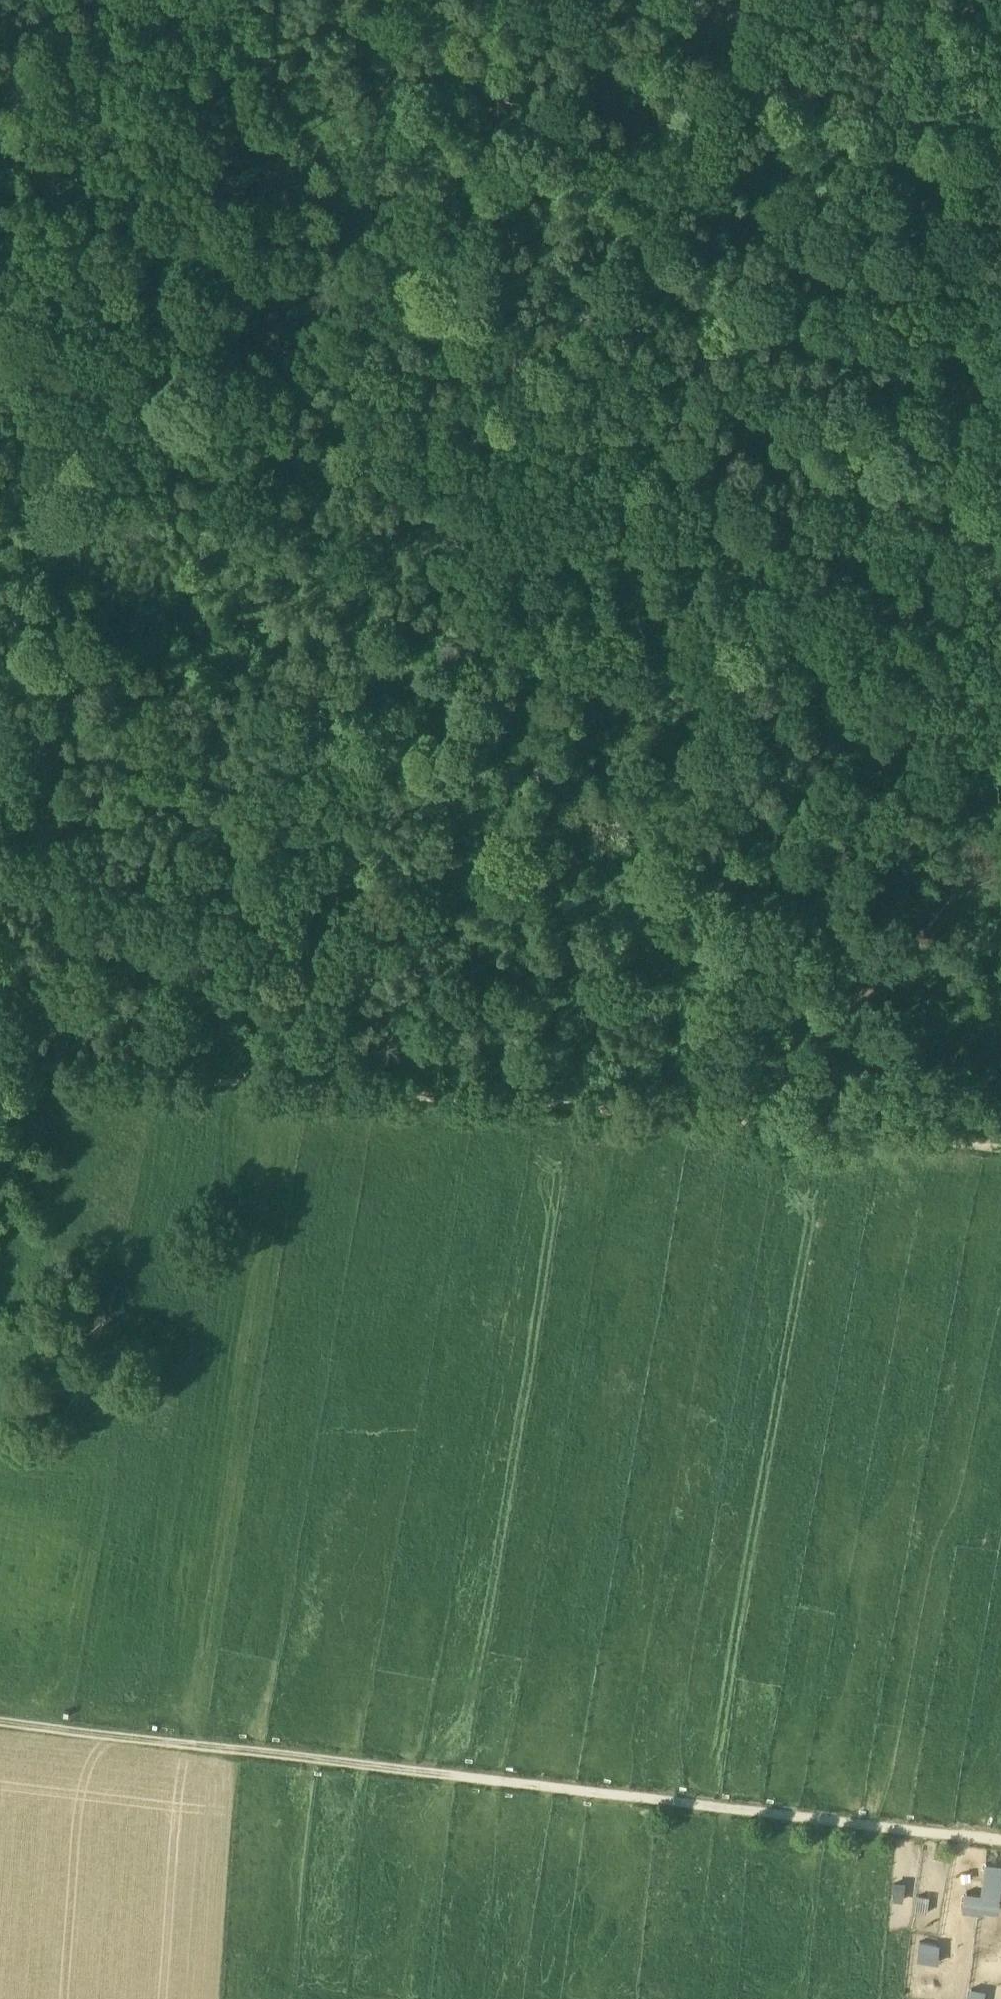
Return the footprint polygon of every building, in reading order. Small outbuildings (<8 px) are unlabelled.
[(1000,1879),(1000,1862),(983,1860),(979,1891),(964,1889),(962,1906),(997,1910),(1000,1879)] [(917,1940),(917,1960),(938,1961),(938,1941),(917,1940)]
